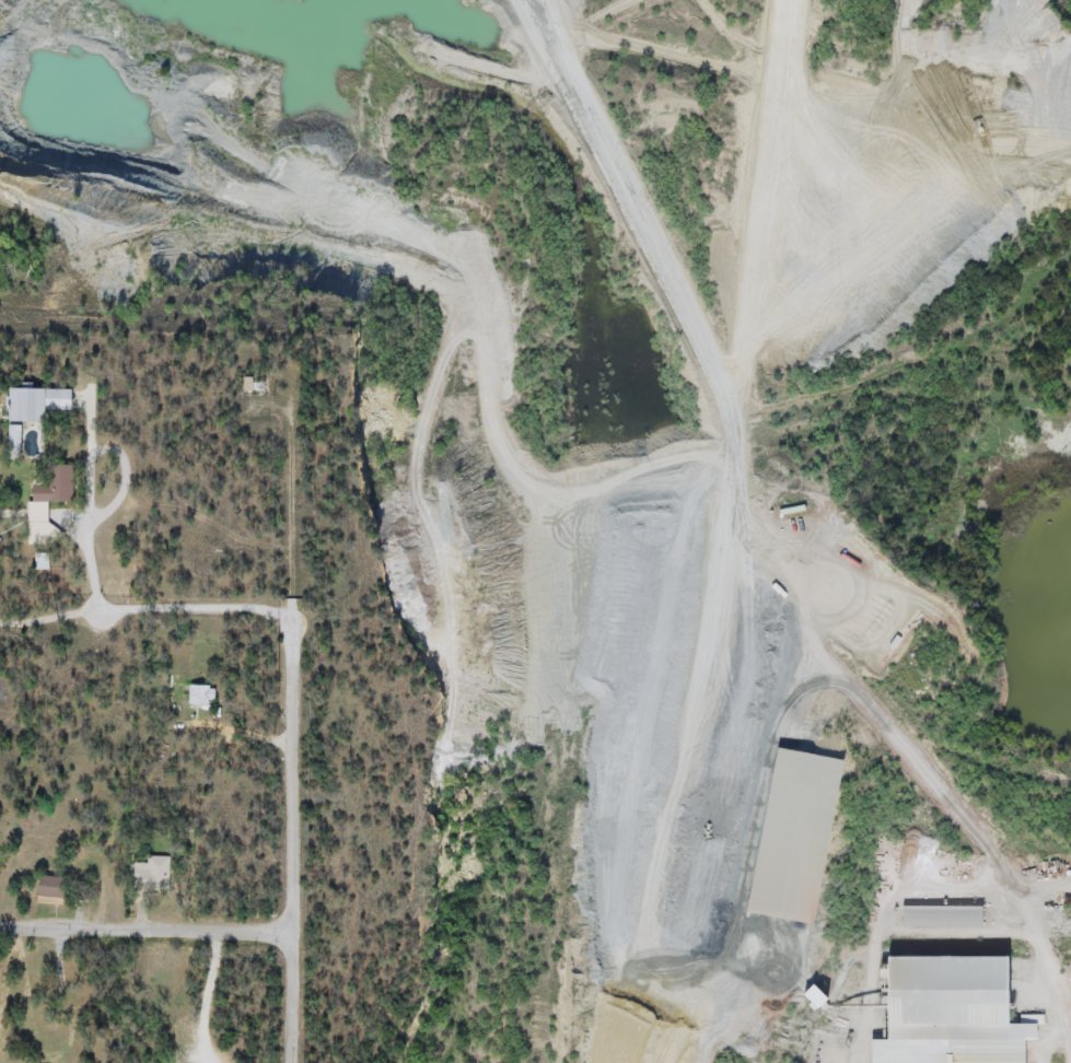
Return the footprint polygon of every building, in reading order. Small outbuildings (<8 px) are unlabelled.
[(46,502),(47,526),(55,526),(55,545),(26,546),(26,484),(46,484),(46,465),(71,465),(71,502),(46,502)] [(214,705),(186,705),(186,686),(214,686),(214,705)] [(831,758),(803,922),(740,911),(768,747),(831,758)] [(131,856),(170,856),(170,889),(131,889),(131,856)] [(35,898),(35,876),(61,876),(61,898),(35,898)] [(976,906),(976,925),(897,925),(897,906),(976,906)] [(1021,1040),(1021,1062),(865,1062),(865,1039),(873,1039),(874,955),(1003,956),(1003,1023),(1032,1024),(1032,1040),(1021,1040)]
